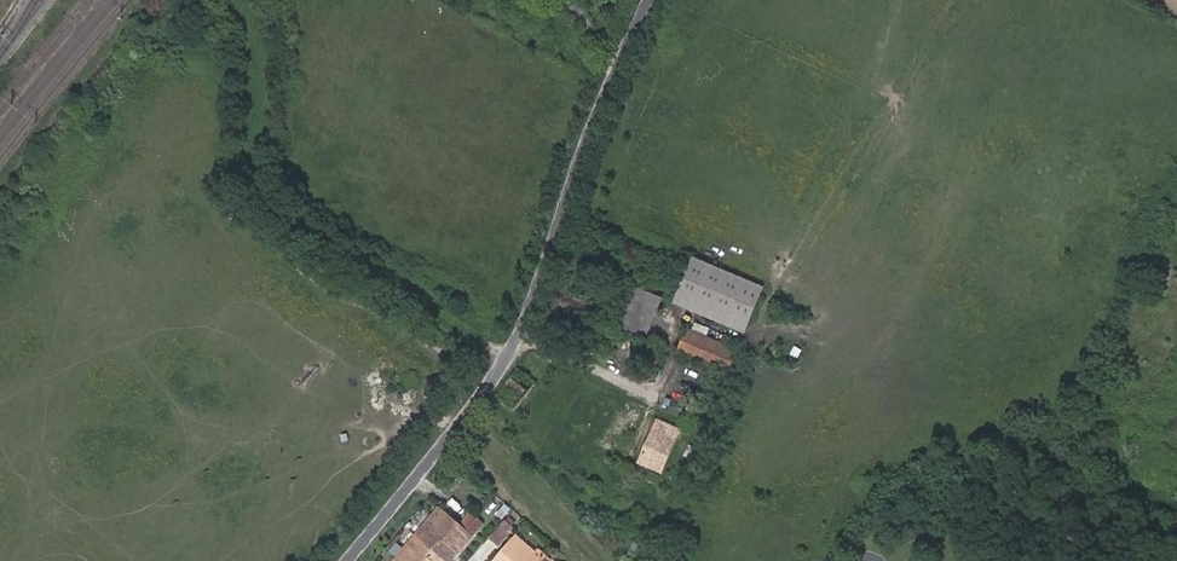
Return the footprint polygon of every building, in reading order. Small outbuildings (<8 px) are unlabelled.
[(746,325),(759,295),(690,265),(677,295),(746,325)] [(660,299),(632,286),(616,326),(644,338),(660,299)] [(608,325),(596,320),(587,342),(599,347),(608,325)] [(736,350),(688,330),(678,353),(726,373),(736,350)] [(663,346),(652,341),(641,365),(653,370),(663,346)] [(699,389),(700,378),(678,376),(677,387),(699,389)] [(681,428),(656,418),(636,463),(661,474),(681,428)] [(430,560),(450,560),(457,553),(460,555),(467,546),(454,534),(436,519),(421,537),(426,542),(419,551),(430,560)] [(478,534),(464,522),(456,531),(470,543),(478,534)] [(508,526),(513,531),(514,531),(518,528),(511,522),(508,526)] [(506,525),(491,543),(501,551),(516,533),(514,531),(513,531),(508,526),(506,525)] [(454,534),(467,546),(470,543),(456,531),(454,534)] [(523,559),(526,555),(515,544),(500,560),(526,560),(523,559)] [(411,545),(397,560),(410,560),(413,558),(419,551),(411,545)] [(410,560),(430,560),(419,551),(413,558),(410,560)]
